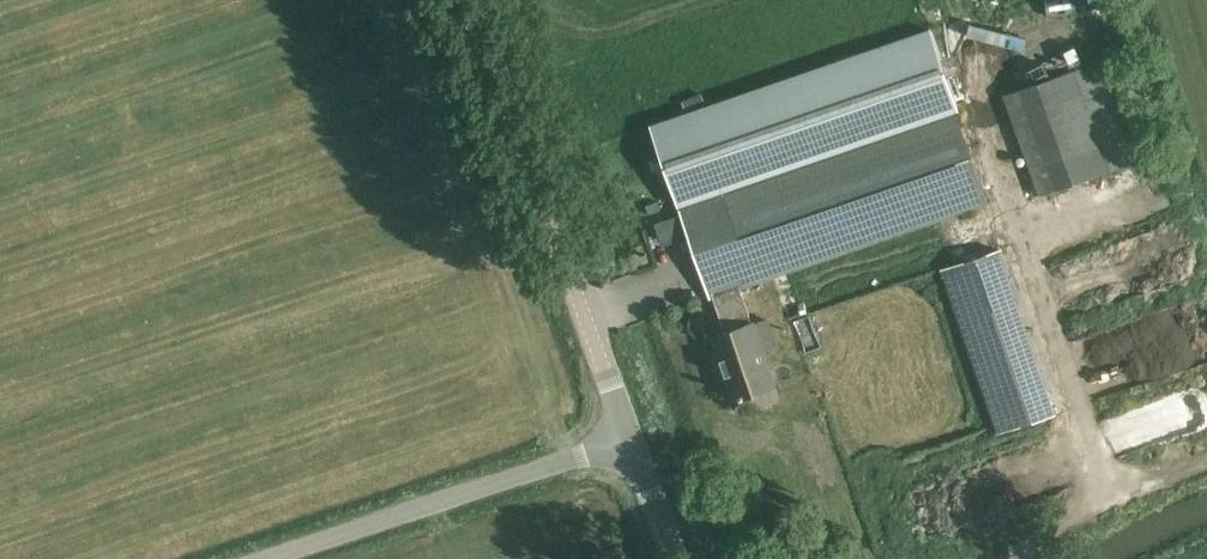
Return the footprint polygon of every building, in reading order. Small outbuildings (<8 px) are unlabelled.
[(916,34),(650,126),(678,205),(710,298),(713,297),(742,287),(772,277),(786,272),(986,203),(955,112),(959,111),(930,29),(916,34)] [(1100,66),(1003,98),(1037,199),(1134,167),(1100,66)] [(681,100),(685,109),(705,101),(701,92),(681,100)] [(657,201),(646,205),(649,214),(660,210),(657,201)] [(1019,303),(1000,249),(940,270),(958,324),(1019,303)] [(786,272),(772,277),(782,306),(796,301),(786,272)] [(725,332),(712,336),(734,399),(757,392),(775,385),(763,351),(754,324),(742,287),(713,297),(725,332)]
